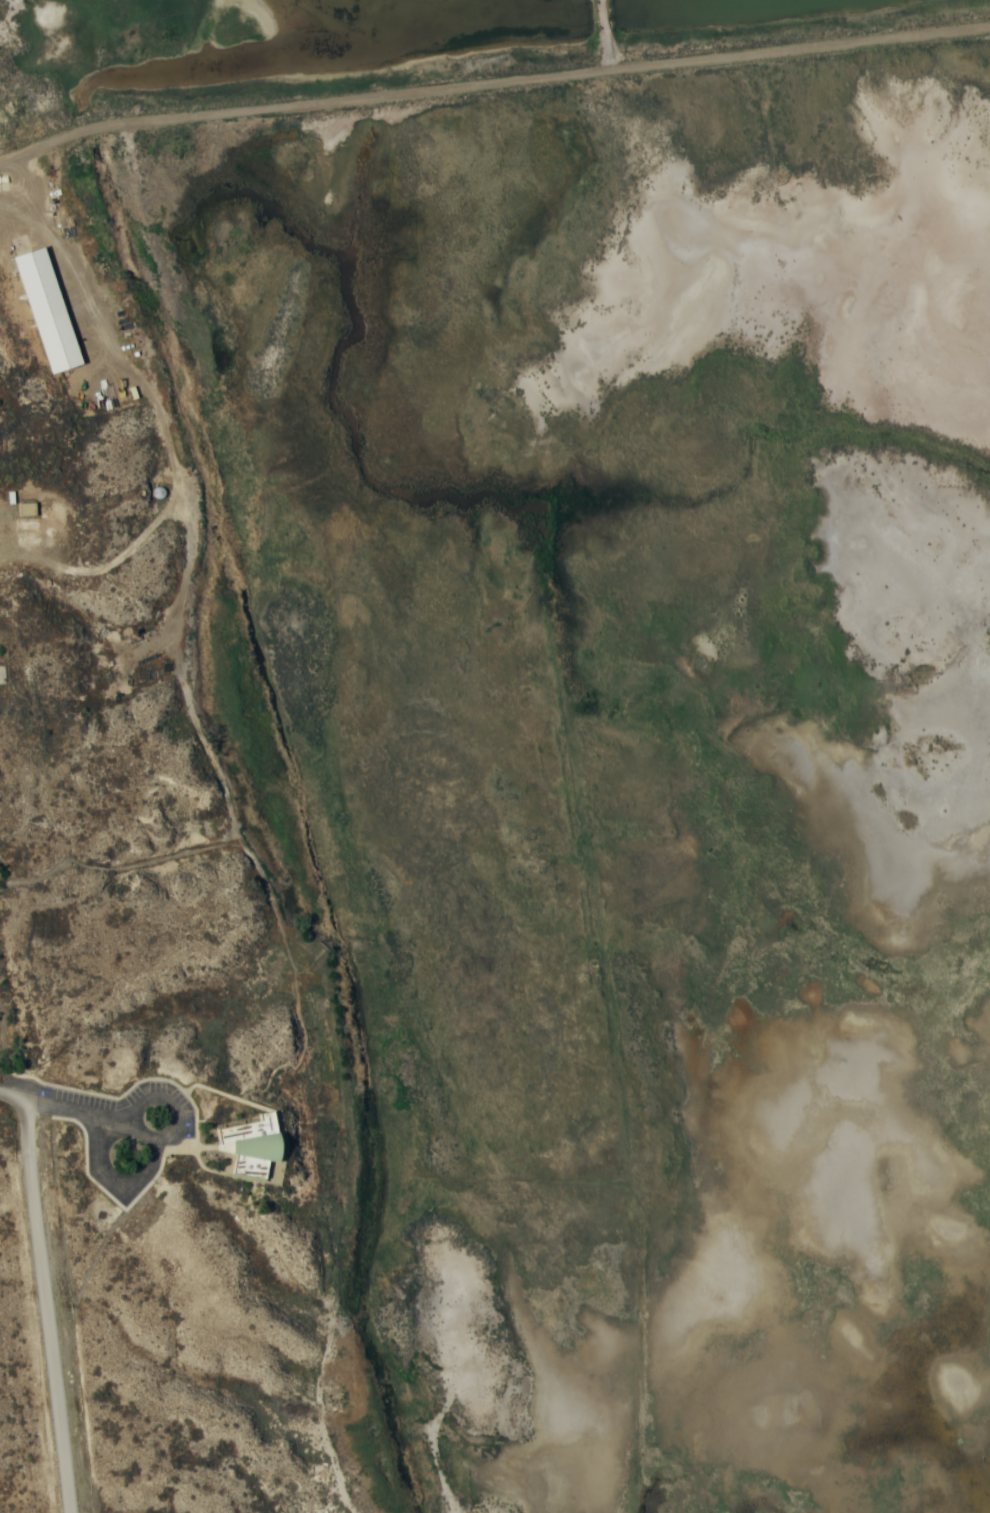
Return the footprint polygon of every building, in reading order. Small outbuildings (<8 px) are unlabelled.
[(48,373),(81,364),(49,245),(16,254),(48,373)] [(36,501),(22,501),(22,513),(36,513),(36,501)] [(275,1108),(276,1111),(283,1110),(287,1130),(288,1141),(289,1154),(288,1166),(285,1180),(280,1188),(255,1183),(234,1182),(233,1178),(225,1178),(224,1154),(219,1152),(219,1145),(223,1144),(220,1128),(265,1120),(263,1111),(266,1110),(275,1108)]
